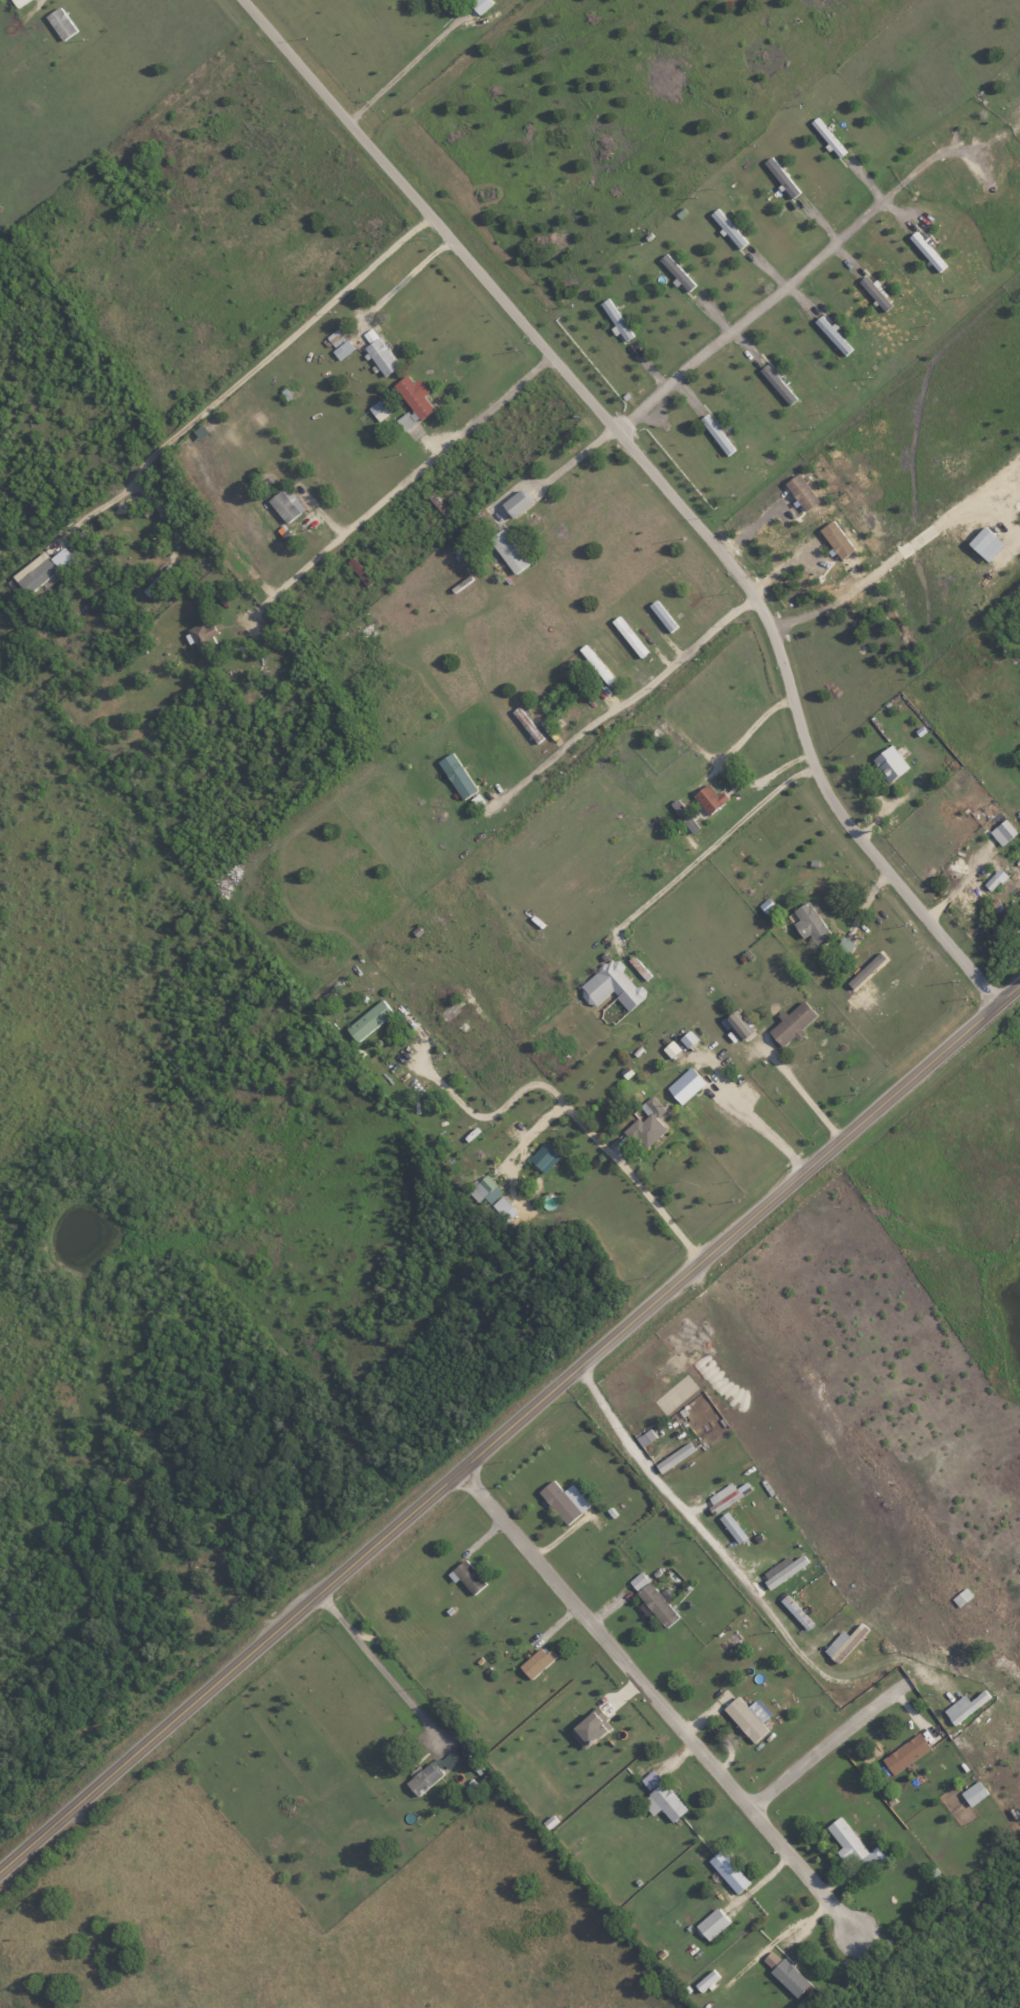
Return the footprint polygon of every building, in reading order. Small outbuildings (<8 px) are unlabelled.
[(492,2),(490,0),(472,0),(465,7),(476,18),(492,2)] [(60,41),(76,32),(61,6),(45,15),(60,41)] [(765,160),(789,199),(797,194),(773,155),(765,160)] [(738,249),(746,243),(717,207),(709,214),(738,249)] [(908,236),(938,272),(945,265),(916,230),(908,236)] [(695,284),(665,253),(658,260),(688,291),(695,284)] [(883,311),(892,304),(873,280),(871,282),(866,275),(859,280),(883,311)] [(602,306),(625,341),(633,336),(609,301),(602,306)] [(813,321),(844,355),(852,348),(831,324),(830,325),(820,314),(813,321)] [(354,348),(337,327),(326,336),(335,348),(331,351),(339,360),(354,348)] [(363,347),(384,376),(398,366),(371,328),(361,334),(368,343),(363,347)] [(789,404),(797,397),(774,371),(773,372),(766,363),(759,370),(789,404)] [(424,394),(428,392),(420,378),(412,383),(407,374),(394,382),(416,420),(433,410),(424,394)] [(393,410),(382,396),(367,407),(378,421),(393,410)] [(412,409),(397,420),(403,430),(419,419),(412,409)] [(699,419),(727,455),(734,450),(706,413),(699,419)] [(804,511),(819,501),(799,472),(785,482),(804,511)] [(268,499),(285,523),(306,509),(288,484),(268,499)] [(512,518),(532,503),(521,488),(501,503),(512,518)] [(855,549),(832,520),(819,530),(841,559),(855,549)] [(988,562),(1004,544),(984,526),(968,543),(988,562)] [(514,574),(528,563),(502,528),(488,539),(514,574)] [(44,551),(12,575),(26,594),(73,558),(64,546),(49,557),(44,551)] [(174,571),(168,565),(142,591),(148,597),(174,571)] [(677,626),(656,599),(649,605),(670,632),(677,626)] [(648,651),(618,615),(610,621),(640,658),(648,651)] [(209,620),(187,630),(197,651),(219,641),(209,620)] [(614,680),(585,644),(578,649),(607,685),(614,680)] [(909,766),(889,744),(870,761),(889,783),(909,766)] [(475,791),(454,751),(439,759),(459,799),(475,791)] [(729,799),(723,791),(718,794),(709,782),(693,794),(708,814),(729,799)] [(691,833),(698,828),(678,797),(670,803),(691,833)] [(999,846),(1017,834),(1006,819),(989,831),(999,846)] [(1007,875),(999,867),(983,884),(991,892),(1007,875)] [(758,905),(765,913),(775,906),(768,898),(758,905)] [(793,910),(800,920),(794,924),(803,938),(809,934),(815,943),(830,933),(808,900),(793,910)] [(597,1004),(611,992),(628,1011),(648,993),(639,984),(635,987),(621,971),(623,969),(612,957),(580,985),(597,1004)] [(393,1013),(382,999),(345,1028),(356,1042),(393,1013)] [(780,1019),(780,1020),(767,1032),(782,1047),(794,1036),(795,1037),(818,1016),(802,999),(780,1019)] [(754,1035),(734,1012),(725,1019),(745,1043),(754,1035)] [(662,1049),(671,1059),(680,1050),(672,1040),(662,1049)] [(681,1105),(705,1083),(690,1066),(666,1089),(681,1105)] [(642,1150),(666,1130),(656,1118),(665,1111),(652,1095),(639,1106),(646,1114),(626,1130),(642,1150)] [(560,1157),(545,1142),(529,1159),(544,1174),(560,1157)] [(478,1203),(484,1198),(489,1204),(502,1192),(487,1175),(467,1191),(478,1203)] [(517,1212),(502,1196),(491,1206),(507,1222),(517,1212)] [(635,1438),(641,1447),(656,1437),(650,1428),(635,1438)] [(654,1464),(660,1473),(695,1450),(689,1441),(654,1464)] [(563,1491),(552,1479),(538,1492),(567,1525),(590,1504),(571,1483),(563,1491)] [(705,1498),(715,1513),(751,1490),(746,1481),(735,1488),(731,1482),(705,1498)] [(718,1518),(739,1544),(748,1537),(727,1511),(718,1518)] [(775,1573),(764,1581),(770,1590),(808,1562),(802,1553),(792,1561),(788,1556),(771,1568),(775,1573)] [(486,1584),(465,1558),(452,1569),(473,1595),(486,1584)] [(627,1582),(664,1627),(678,1616),(641,1571),(627,1582)] [(779,1601),(807,1630),(814,1624),(786,1594),(779,1601)] [(869,1630),(861,1622),(848,1635),(843,1630),(823,1651),(837,1664),(869,1630)] [(542,1645),(519,1666),(531,1679),(554,1658),(542,1645)] [(990,1699),(984,1690),(969,1700),(965,1695),(943,1709),(952,1723),(990,1699)] [(723,1708),(754,1743),(768,1730),(737,1696),(723,1708)] [(609,1727),(593,1710),(569,1731),(585,1749),(609,1727)] [(930,1747),(918,1732),(881,1760),(893,1776),(930,1747)] [(466,1755),(457,1743),(407,1783),(416,1796),(466,1755)] [(648,1790),(661,1781),(653,1769),(640,1779),(648,1790)] [(961,1792),(969,1806),(988,1795),(979,1781),(961,1792)] [(687,1809),(662,1782),(640,1801),(653,1815),(660,1809),(672,1822),(687,1809)] [(868,1853),(839,1816),(825,1827),(841,1847),(836,1851),(844,1863),(851,1858),(863,1874),(886,1857),(877,1846),(868,1853)] [(707,1861),(737,1894),(750,1883),(720,1849),(707,1861)] [(708,1941),(730,1923),(717,1907),(695,1925),(708,1941)] [(780,1959),(771,1950),(762,1960),(771,1968),(780,1959)] [(769,1972),(797,1997),(810,1983),(783,1957),(769,1972)] [(694,1985),(700,1992),(719,1977),(713,1969),(694,1985)]
